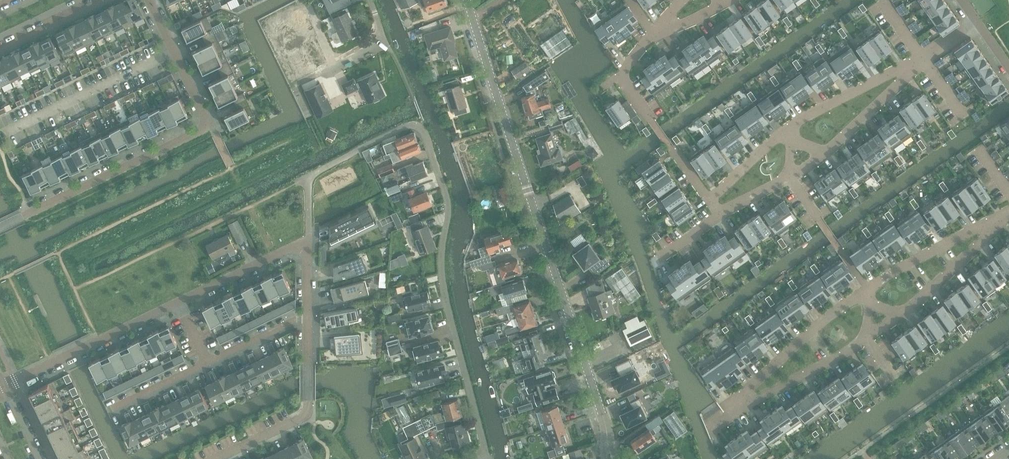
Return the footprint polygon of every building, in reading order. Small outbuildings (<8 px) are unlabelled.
[(136,0),(125,0),(124,1),(128,10),(129,11),(133,19),(134,23),(145,18),(143,14),(139,6),(139,5),(136,0)] [(332,1),(326,4),(330,13),(351,3),(350,0),(331,0),(332,1)] [(402,8),(413,4),(411,0),(399,0),(402,8)] [(423,6),(426,5),(428,11),(429,15),(437,11),(436,8),(447,5),(447,4),(447,2),(447,0),(421,0),(423,6)] [(756,6),(768,23),(780,15),(770,0),(764,0),(756,6)] [(781,9),(793,1),(793,0),(775,0),(781,9)] [(923,7),(930,16),(938,10),(947,4),(944,0),(933,0),(932,1),(923,7)] [(128,10),(124,1),(123,1),(124,2),(115,6),(114,5),(118,15),(123,24),(124,27),(125,27),(124,24),(132,20),(134,23),(133,19),(129,11),(128,10)] [(625,3),(609,14),(625,36),(631,32),(634,29),(635,29),(634,28),(633,27),(631,24),(637,20),(625,3)] [(862,3),(858,6),(863,13),(867,10),(862,3)] [(902,3),(896,7),(899,11),(905,7),(902,3)] [(938,10),(930,16),(936,25),(944,19),(953,13),(947,4),(938,10)] [(118,15),(114,5),(104,10),(109,19),(113,29),(115,32),(124,27),(123,24),(118,15)] [(744,14),(744,15),(745,17),(757,34),(770,25),(768,23),(756,6),(748,12),(744,14)] [(905,7),(899,11),(902,15),(908,11),(905,7)] [(308,22),(302,9),(290,15),(289,13),(274,21),(285,43),(300,35),(297,28),(308,22)] [(109,19),(104,10),(104,11),(95,16),(95,14),(94,15),(99,24),(103,33),(105,37),(115,32),(113,29),(109,19)] [(347,13),(328,21),(338,43),(357,34),(353,27),(354,26),(354,25),(353,26),(350,20),(351,20),(351,19),(350,19),(347,13)] [(944,19),(936,25),(942,33),(943,34),(959,22),(953,13),(944,19)] [(609,14),(593,25),(597,30),(605,42),(611,38),(613,41),(614,43),(615,43),(618,40),(625,36),(609,14)] [(99,24),(94,15),(85,19),(89,29),(94,38),(95,41),(105,37),(103,33),(99,24)] [(740,17),(728,25),(740,43),(753,34),(740,17)] [(89,29),(85,19),(84,20),(85,21),(76,25),(75,24),(80,34),(84,43),(86,46),(95,41),(94,38),(89,29)] [(204,40),(215,34),(212,28),(206,31),(201,20),(182,29),(188,41),(201,34),(204,40)] [(915,20),(908,25),(911,29),(918,24),(915,20)] [(80,34),(75,24),(65,29),(70,38),(74,47),(76,51),(86,46),(84,43),(80,34)] [(918,24),(911,29),(914,33),(921,28),(918,24)] [(728,25),(716,34),(728,51),(740,43),(728,25)] [(452,37),(453,37),(450,27),(425,35),(429,50),(441,46),(445,60),(457,56),(452,37)] [(70,38),(65,29),(65,30),(56,35),(64,52),(66,56),(76,51),(74,47),(70,38)] [(879,29),(866,38),(880,57),(892,48),(885,39),(887,38),(882,30),(880,31),(879,29)] [(546,41),(540,44),(550,59),(555,55),(561,51),(566,48),(572,44),(562,30),(556,34),(551,37),(546,41)] [(206,45),(194,51),(198,61),(223,50),(215,34),(204,40),(206,45)] [(305,42),(292,49),(299,63),(298,63),(296,64),(300,72),(303,71),(304,73),(320,66),(311,49),(320,44),(314,34),(304,39),(305,42)] [(700,38),(693,42),(709,64),(719,57),(716,53),(722,49),(713,36),(707,40),(705,37),(704,36),(703,35),(703,36),(700,38)] [(59,55),(50,37),(41,42),(40,41),(44,51),(49,60),(50,63),(61,58),(59,55)] [(977,47),(971,37),(954,49),(952,51),(958,60),(960,59),(969,53),(977,47)] [(866,38),(854,46),(868,65),(880,57),(866,38)] [(928,38),(921,43),(924,47),(931,42),(928,38)] [(44,51),(40,41),(30,46),(34,55),(39,65),(40,68),(41,68),(40,64),(48,60),(50,63),(49,60),(44,51)] [(684,49),(683,50),(684,50),(685,52),(687,55),(681,59),(693,76),(709,64),(693,42),(687,47),(684,49)] [(848,44),(838,51),(853,71),(862,64),(848,44)] [(34,55),(30,46),(29,46),(30,47),(21,51),(21,50),(20,50),(25,60),(29,69),(31,73),(40,68),(39,65),(34,55)] [(960,59),(966,67),(975,61),(983,55),(977,47),(969,53),(960,59)] [(25,60),(20,50),(10,55),(15,65),(19,74),(21,77),(22,77),(20,74),(29,70),(30,73),(31,73),(29,69),(25,60)] [(231,66),(223,50),(198,61),(198,62),(203,73),(217,67),(219,72),(231,66)] [(853,71),(838,51),(829,58),(843,78),(853,71)] [(15,65),(10,55),(11,57),(2,61),(1,60),(0,60),(5,69),(10,79),(11,82),(21,77),(19,74),(15,65)] [(664,55),(655,62),(670,84),(686,73),(674,56),(668,60),(666,57),(665,56),(665,55),(664,55)] [(981,70),(989,64),(983,55),(975,61),(966,67),(964,69),(971,78),(973,76),(981,70)] [(823,57),(813,64),(828,84),(837,77),(823,57)] [(941,59),(934,63),(937,67),(944,63),(941,59)] [(0,60),(0,83),(2,87),(11,82),(10,79),(5,69),(0,60)] [(526,61),(512,70),(517,78),(531,68),(526,61)] [(645,69),(644,69),(645,70),(646,72),(648,74),(642,78),(654,95),(670,84),(655,62),(648,67),(645,69)] [(828,84),(813,64),(804,70),(818,91),(828,84)] [(987,79),(996,73),(989,64),(981,70),(973,76),(971,78),(977,86),(979,85),(987,79)] [(234,86),(239,83),(231,66),(219,72),(222,77),(209,84),(214,94),(233,84),(234,86)] [(534,88),(550,78),(546,71),(523,86),(527,92),(528,96),(522,98),(524,105),(523,105),(526,116),(528,115),(529,120),(544,115),(542,110),(551,107),(548,99),(537,102),(534,94),(536,94),(534,88)] [(799,71),(790,78),(803,96),(812,89),(799,71)] [(377,83),(379,82),(375,73),(373,74),(358,81),(368,103),(383,96),(377,83)] [(951,73),(944,77),(947,81),(954,77),(951,73)] [(993,88),(1002,82),(996,73),(987,79),(979,85),(977,86),(983,95),(985,94),(993,88)] [(954,77),(947,81),(950,85),(957,81),(954,77)] [(803,96),(790,78),(780,85),(793,103),(803,96)] [(354,79),(342,84),(346,95),(352,92),(350,87),(356,84),(354,79)] [(456,80),(437,86),(439,92),(445,90),(451,111),(455,110),(457,114),(467,111),(465,107),(467,106),(460,85),(458,86),(456,80)] [(1008,91),(1002,82),(993,88),(985,94),(992,103),(1008,91)] [(214,94),(213,94),(219,106),(232,99),(235,104),(247,99),(244,93),(238,95),(233,86),(234,86),(233,84),(214,94)] [(320,84),(305,91),(317,116),(318,116),(319,116),(331,111),(331,110),(332,109),(320,84)] [(777,87),(767,94),(780,113),(790,106),(777,87)] [(963,90),(957,95),(960,99),(966,94),(963,90)] [(925,94),(924,93),(923,92),(923,93),(919,95),(911,101),(925,120),(937,111),(935,109),(937,108),(932,101),(930,102),(925,94)] [(767,94),(757,101),(770,119),(780,113),(767,94)] [(966,94),(960,99),(962,103),(969,98),(966,94)] [(178,95),(168,100),(177,118),(178,121),(188,116),(187,113),(183,107),(187,105),(183,97),(179,98),(178,95)] [(230,128),(255,116),(247,99),(235,104),(238,110),(225,116),(230,128)] [(614,102),(605,108),(611,115),(609,117),(614,124),(616,123),(619,127),(631,118),(637,114),(627,100),(622,104),(619,101),(618,99),(614,102)] [(168,100),(158,105),(167,123),(169,126),(178,122),(178,121),(177,118),(168,100)] [(767,122),(753,101),(752,102),(743,108),(758,128),(767,122)] [(900,109),(899,109),(899,110),(900,112),(913,129),(925,120),(911,101),(903,107),(900,109)] [(157,105),(159,108),(150,113),(157,127),(159,131),(159,130),(167,126),(168,127),(169,126),(167,123),(158,105),(157,105)] [(758,128),(743,108),(734,115),(748,135),(758,128)] [(150,113),(148,109),(138,114),(139,118),(140,117),(147,132),(149,136),(159,131),(157,127),(150,113)] [(971,115),(976,122),(980,119),(975,112),(971,115)] [(898,115),(888,122),(903,142),(912,135),(898,115)] [(148,136),(149,136),(147,132),(140,117),(139,118),(130,122),(137,137),(139,141),(140,140),(139,140),(148,136)] [(1008,132),(1008,117),(999,124),(1006,134),(1008,132)] [(129,119),(118,124),(120,127),(128,142),(129,145),(139,141),(137,137),(130,122),(129,119)] [(564,127),(562,120),(548,125),(550,131),(564,127)] [(724,129),(737,148),(747,141),(734,122),(724,129)] [(903,142),(888,122),(879,128),(893,149),(903,142)] [(128,142),(120,127),(118,124),(109,128),(111,132),(118,146),(119,149),(120,149),(128,145),(129,146),(129,145),(128,142)] [(646,126),(642,129),(647,136),(651,133),(646,126)] [(100,137),(101,136),(108,151),(110,155),(120,150),(119,149),(118,146),(111,132),(109,128),(99,133),(100,137)] [(715,136),(727,155),(737,148),(724,129),(715,136)] [(951,129),(947,132),(952,139),(956,136),(951,129)] [(330,131),(326,139),(332,142),(335,134),(330,131)] [(384,146),(381,147),(384,155),(397,150),(418,142),(414,132),(393,140),(383,145),(384,146)] [(108,151),(101,136),(100,137),(99,133),(89,138),(98,156),(100,159),(109,154),(109,155),(110,155),(108,151)] [(541,154),(537,155),(541,166),(562,159),(559,148),(556,149),(551,133),(536,138),(541,154)] [(878,134),(868,141),(882,161),(892,154),(878,134)] [(681,141),(676,135),(672,138),(676,144),(681,141)] [(98,156),(89,138),(80,142),(81,146),(88,161),(90,164),(96,162),(100,159),(98,156)] [(713,141),(701,149),(714,169),(727,160),(713,141)] [(882,161),(868,141),(858,148),(873,168),(882,161)] [(397,150),(384,155),(385,159),(391,157),(393,163),(401,160),(422,151),(418,142),(397,150)] [(72,150),(71,151),(79,165),(80,169),(81,169),(81,168),(89,164),(90,165),(90,164),(88,161),(81,146),(72,150)] [(656,149),(661,155),(665,152),(661,146),(656,149)] [(60,152),(62,155),(69,170),(71,174),(80,169),(79,165),(71,151),(72,150),(70,147),(60,152)] [(594,148),(588,152),(592,158),(598,154),(594,148)] [(368,149),(362,151),(365,157),(371,155),(368,149)] [(714,169),(701,149),(689,158),(690,160),(689,161),(694,169),(696,168),(702,177),(714,169)] [(965,158),(960,152),(956,155),(961,161),(965,158)] [(857,153),(848,160),(861,178),(870,171),(857,153)] [(62,155),(52,160),(59,175),(61,179),(62,178),(61,177),(70,173),(70,174),(71,174),(69,170),(62,155)] [(51,160),(52,161),(43,165),(43,164),(42,165),(49,180),(51,183),(61,179),(59,175),(52,160),(51,160)] [(579,160),(568,166),(571,171),(582,164),(579,160)] [(656,160),(640,172),(648,184),(667,171),(662,163),(659,164),(656,160)] [(861,178),(848,160),(838,167),(851,185),(861,178)] [(412,163),(398,169),(399,174),(407,171),(411,181),(428,174),(423,161),(413,165),(412,163)] [(380,177),(394,171),(391,164),(377,169),(380,177)] [(42,165),(32,169),(39,184),(41,188),(42,187),(50,183),(51,183),(49,180),(42,165)] [(32,170),(23,175),(19,177),(23,185),(27,183),(31,193),(41,188),(39,184),(32,169),(32,170)] [(835,169),(825,176),(838,194),(848,187),(835,169)] [(667,171),(648,184),(649,185),(650,183),(659,195),(674,185),(671,180),(673,179),(667,171)] [(838,194),(825,176),(815,183),(822,193),(821,194),(825,200),(827,199),(828,201),(838,194)] [(976,177),(964,186),(977,205),(989,196),(983,187),(984,186),(979,178),(977,179),(976,177)] [(386,186),(390,195),(401,191),(397,181),(386,186)] [(507,184),(500,187),(505,205),(512,202),(507,184)] [(977,205),(964,186),(952,194),(964,211),(965,213),(966,213),(969,210),(977,205)] [(676,188),(659,200),(668,212),(687,198),(681,190),(679,192),(676,188)] [(411,198),(409,199),(414,211),(432,204),(427,192),(416,196),(414,189),(408,191),(411,198)] [(401,191),(390,196),(392,202),(404,197),(401,191)] [(571,195),(553,205),(560,224),(581,212),(571,195)] [(933,200),(932,200),(947,221),(948,221),(959,212),(947,195),(936,203),(933,200)] [(687,198),(668,212),(676,224),(678,223),(679,224),(687,219),(686,218),(693,212),(690,208),(693,206),(687,198)] [(947,221),(932,200),(920,208),(935,229),(947,221)] [(797,216),(792,209),(791,210),(784,201),(774,207),(788,228),(789,227),(787,225),(797,219),(795,217),(797,216)] [(369,206),(329,225),(329,237),(329,245),(376,222),(373,216),(369,206)] [(788,228),(774,207),(764,214),(779,234),(788,228)] [(838,209),(833,212),(838,219),(842,216),(838,209)] [(917,210),(907,217),(920,235),(927,230),(929,229),(930,229),(929,228),(928,226),(917,210)] [(397,212),(391,215),(398,229),(404,227),(397,212)] [(759,214),(759,213),(758,214),(755,216),(747,222),(760,241),(761,241),(759,239),(771,230),(760,215),(759,214)] [(907,217),(897,224),(908,239),(910,242),(911,242),(913,241),(920,235),(907,217)] [(237,220),(228,224),(238,243),(247,239),(237,220)] [(412,232),(420,254),(435,248),(427,226),(424,227),(421,221),(410,225),(412,232)] [(735,230),(735,231),(736,233),(748,250),(760,241),(747,222),(739,228),(735,230)] [(892,223),(882,230),(895,248),(905,241),(892,223)] [(882,230),(872,237),(885,255),(895,248),(882,230)] [(479,249),(482,257),(470,261),(472,268),(480,265),(480,266),(495,261),(495,260),(492,261),(489,253),(494,252),(501,250),(500,247),(511,243),(507,231),(484,238),(487,246),(479,249)] [(661,237),(656,231),(652,234),(656,241),(661,237)] [(807,231),(803,234),(808,240),(812,237),(807,231)] [(228,235),(206,245),(213,259),(228,252),(230,256),(237,253),(228,235)] [(725,236),(725,235),(724,236),(721,238),(715,243),(730,265),(746,253),(734,237),(728,241),(726,238),(725,236)] [(846,242),(842,236),(838,239),(842,245),(846,242)] [(861,247),(873,264),(882,257),(869,239),(860,246),(861,247)] [(590,264),(592,267),(590,268),(594,274),(609,264),(605,258),(600,261),(599,258),(589,243),(585,246),(583,242),(574,248),(577,252),(574,254),(584,269),(590,264)] [(705,249),(704,250),(705,251),(706,252),(708,255),(704,258),(702,259),(714,276),(730,265),(715,243),(708,247),(705,249)] [(836,250),(831,243),(827,246),(831,253),(836,250)] [(1006,246),(994,254),(1008,273),(1008,272),(1008,250),(1006,246)] [(856,261),(863,271),(873,264),(861,247),(851,254),(849,256),(854,262),(856,261)] [(362,256),(334,266),(334,280),(337,279),(367,271),(365,264),(362,256)] [(393,260),(395,267),(407,263),(404,256),(393,260)] [(501,284),(505,282),(504,278),(520,272),(520,271),(521,269),(520,265),(518,265),(516,259),(496,265),(495,261),(480,266),(482,271),(489,269),(490,273),(493,272),(498,285),(501,284)] [(840,259),(830,266),(843,285),(853,278),(846,268),(848,267),(843,260),(841,261),(840,259)] [(690,261),(690,260),(689,261),(686,263),(680,267),(695,289),(711,278),(699,261),(693,265),(691,262),(690,261)] [(995,287),(1007,279),(995,262),(993,260),(989,263),(981,268),(981,269),(996,290),(996,289),(995,287)] [(212,264),(206,266),(210,274),(215,271),(212,264)] [(610,273),(605,277),(615,292),(620,288),(629,300),(634,297),(640,293),(621,266),(615,270),(610,273)] [(830,266),(821,273),(834,291),(843,285),(830,266)] [(670,274),(669,275),(670,275),(671,277),(673,280),(667,284),(679,301),(695,289),(680,267),(673,272),(670,274)] [(996,290),(981,269),(973,274),(969,277),(970,279),(984,298),(996,290)] [(282,271),(272,276),(281,294),(291,289),(282,271)] [(272,275),(261,281),(263,281),(271,299),(271,298),(279,294),(280,294),(281,294),(272,276),(272,275)] [(817,275),(808,282),(821,301),(828,295),(830,294),(828,291),(817,275)] [(587,288),(586,288),(588,294),(589,297),(588,297),(591,305),(592,304),(593,308),(592,309),(595,319),(613,313),(615,312),(611,299),(614,298),(611,290),(605,292),(604,288),(601,279),(597,280),(587,288)] [(337,287),(330,289),(334,303),(341,301),(369,293),(365,280),(337,287)] [(498,285),(489,288),(491,294),(498,291),(500,301),(502,306),(503,307),(513,304),(511,297),(527,292),(523,280),(502,286),(501,284),(498,285)] [(253,285),(252,285),(261,303),(271,299),(263,281),(261,281),(253,285)] [(808,282),(798,289),(809,305),(811,307),(813,306),(821,301),(808,282)] [(981,302),(969,285),(968,283),(964,286),(956,291),(969,310),(981,302)] [(252,285),(246,288),(242,290),(242,291),(243,290),(251,308),(252,308),(251,307),(260,303),(260,304),(261,303),(252,285)] [(233,294),(241,313),(251,308),(243,290),(242,291),(234,295),(233,294)] [(404,297),(405,300),(403,300),(405,309),(407,308),(408,311),(415,309),(415,310),(424,308),(424,307),(431,305),(427,291),(420,293),(420,292),(411,294),(411,295),(404,297)] [(795,291),(785,298),(798,317),(805,311),(808,310),(806,307),(795,291)] [(969,310),(956,291),(955,291),(948,297),(944,300),(945,302),(956,317),(968,308),(969,310)] [(241,313),(233,294),(222,299),(223,300),(232,318),(232,317),(232,316),(241,312),(241,313)] [(785,298),(775,305),(786,321),(788,323),(791,322),(798,317),(785,298)] [(286,304),(289,310),(296,307),(296,299),(286,304)] [(214,303),(213,304),(222,322),(232,318),(223,300),(214,304),(214,303)] [(498,316),(504,314),(504,313),(507,312),(509,318),(510,319),(512,319),(533,312),(533,311),(534,309),(533,306),(531,306),(529,300),(514,305),(513,304),(503,307),(502,306),(496,308),(498,316)] [(704,303),(699,306),(703,312),(708,309),(704,303)] [(213,304),(203,309),(211,326),(221,322),(221,323),(222,322),(213,304)] [(286,304),(276,309),(279,315),(289,310),(286,304)] [(955,322),(944,307),(943,305),(939,308),(931,314),(943,331),(955,322)] [(353,320),(359,319),(357,308),(324,314),(327,328),(353,323),(353,320)] [(276,309),(266,313),(269,320),(279,315),(276,309)] [(774,311),(765,317),(778,336),(785,331),(787,329),(786,326),(774,311)] [(400,312),(387,316),(389,323),(402,319),(400,312)] [(512,319),(514,326),(505,329),(506,334),(515,331),(537,324),(535,319),(536,317),(535,314),(534,314),(533,312),(512,319)] [(266,313),(256,318),(259,325),(269,320),(266,313)] [(943,331),(931,314),(923,320),(919,322),(920,325),(931,339),(943,331)] [(407,325),(405,326),(407,335),(409,334),(410,337),(417,335),(417,336),(426,333),(433,331),(429,316),(406,322),(407,325)] [(625,323),(627,328),(623,330),(627,339),(630,345),(652,335),(649,329),(645,320),(640,322),(638,316),(625,323)] [(765,317),(755,324),(766,340),(768,343),(770,341),(778,336),(765,317)] [(256,318),(246,323),(249,330),(259,325),(256,318)] [(246,323),(236,328),(240,334),(249,330),(246,323)] [(927,342),(917,327),(915,325),(911,328),(903,333),(915,350),(927,342)] [(169,326),(159,331),(167,349),(177,344),(169,326)] [(236,328),(226,332),(230,339),(240,334),(236,328)] [(753,328),(743,335),(757,355),(765,350),(767,348),(765,345),(753,328)] [(148,336),(149,336),(158,353),(157,352),(166,348),(166,349),(167,349),(159,331),(158,330),(148,335),(148,336)] [(217,337),(220,344),(230,339),(226,332),(217,337)] [(543,344),(541,336),(539,336),(538,332),(524,337),(514,340),(516,345),(520,344),(522,351),(528,349),(542,345),(543,344)] [(915,350),(903,333),(895,339),(891,342),(893,344),(898,351),(896,352),(902,360),(903,359),(915,350)] [(363,354),(361,334),(359,334),(334,336),(329,337),(330,349),(336,349),(336,353),(337,353),(337,356),(363,354)] [(487,342),(496,340),(497,339),(495,334),(486,337),(487,342)] [(743,335),(733,342),(746,359),(748,362),(750,360),(757,355),(743,335)] [(139,339),(139,340),(148,358),(158,353),(149,336),(148,336),(139,340),(139,339)] [(510,342),(508,336),(496,340),(498,346),(510,342)] [(399,339),(386,342),(388,349),(401,345),(399,339)] [(139,340),(128,345),(129,345),(138,363),(138,362),(146,358),(147,359),(148,358),(139,340)] [(415,350),(413,350),(416,359),(418,359),(418,361),(443,355),(441,346),(439,347),(438,341),(414,347),(415,350)] [(528,349),(530,356),(519,360),(523,372),(543,365),(542,365),(540,359),(546,357),(547,356),(543,344),(542,345),(528,349)] [(120,349),(119,349),(128,368),(138,363),(129,345),(128,345),(120,350),(120,349)] [(401,345),(388,349),(390,356),(402,352),(401,345)] [(272,354),(264,358),(273,375),(274,379),(284,374),(283,371),(274,353),(273,352),(276,351),(274,347),(270,349),(272,354)] [(284,347),(276,351),(273,352),(274,353),(283,371),(284,374),(285,374),(283,370),(293,366),(284,348),(284,347)] [(733,347),(717,359),(732,380),(738,376),(742,374),(742,373),(741,371),(739,368),(745,364),(733,347)] [(127,368),(128,368),(119,349),(109,354),(109,355),(118,372),(119,372),(119,371),(127,367),(127,368)] [(182,354),(172,359),(175,365),(185,360),(182,354)] [(100,358),(99,359),(108,377),(118,372),(109,355),(101,359),(100,358)] [(252,363),(245,367),(253,385),(263,380),(255,362),(257,361),(255,357),(250,359),(252,363)] [(503,357),(493,361),(494,366),(505,363),(503,357)] [(257,361),(255,362),(263,380),(272,376),(274,379),(273,375),(264,358),(257,361)] [(89,363),(90,364),(98,381),(108,377),(99,359),(89,363)] [(172,359),(162,363),(166,370),(175,365),(172,359)] [(613,379),(612,380),(612,381),(615,386),(615,387),(616,387),(617,386),(619,391),(640,381),(638,377),(634,369),(630,359),(615,366),(619,373),(620,373),(621,375),(614,379),(613,379)] [(717,359),(701,370),(713,387),(719,383),(722,388),(726,385),(732,380),(717,359)] [(162,363),(152,368),(156,375),(166,370),(162,363)] [(444,364),(432,368),(432,367),(430,368),(430,367),(426,368),(426,369),(424,369),(424,370),(417,372),(417,375),(415,375),(418,384),(420,384),(420,387),(444,380),(442,373),(446,371),(444,364)] [(862,364),(852,370),(856,375),(865,389),(875,382),(874,380),(875,379),(871,372),(869,373),(862,364)] [(225,375),(225,376),(234,394),(244,389),(235,372),(237,371),(235,366),(231,368),(233,373),(226,376),(225,375)] [(245,367),(237,371),(235,372),(244,389),(253,385),(245,367)] [(152,368),(143,373),(146,380),(156,375),(152,368)] [(913,368),(909,371),(914,377),(918,374),(913,368)] [(552,370),(551,370),(525,378),(530,393),(535,391),(536,394),(535,394),(538,404),(557,398),(553,388),(546,391),(545,388),(547,387),(546,385),(555,382),(554,378),(554,377),(555,376),(554,372),(552,371),(552,370)] [(856,395),(865,389),(856,375),(852,370),(846,375),(843,377),(856,395)] [(143,373),(133,378),(136,384),(146,380),(143,373)] [(995,373),(989,377),(992,382),(999,378),(995,373)] [(68,374),(63,376),(67,384),(72,381),(68,374)] [(216,381),(215,380),(217,379),(216,375),(211,377),(214,382),(205,386),(214,404),(224,399),(216,381)] [(217,379),(215,380),(216,381),(224,399),(234,394),(225,376),(225,375),(217,379)] [(133,378),(123,382),(126,389),(136,384),(133,378)] [(835,380),(829,385),(842,403),(851,396),(838,378),(835,380)] [(66,409),(53,381),(30,392),(62,458),(90,458),(84,446),(79,448),(76,440),(80,438),(71,419),(75,417),(70,407),(66,409)] [(123,382),(113,387),(116,394),(126,389),(123,382)] [(842,403),(829,385),(823,389),(819,392),(832,410),(842,403)] [(75,387),(69,389),(73,396),(78,394),(75,387)] [(103,392),(106,399),(116,394),(113,387),(103,392)] [(187,395),(180,398),(188,416),(198,411),(189,394),(192,393),(189,388),(185,390),(187,395)] [(192,393),(189,394),(198,411),(208,406),(200,389),(192,393)] [(887,396),(883,390),(878,393),(883,399),(887,396)] [(439,391),(428,394),(430,402),(441,399),(439,391)] [(818,418),(828,411),(813,391),(810,393),(804,397),(818,418)] [(405,393),(392,396),(394,404),(407,401),(405,393)] [(80,397),(74,399),(78,407),(83,404),(80,397)] [(818,418),(804,397),(798,402),(794,404),(808,424),(818,418)] [(160,406),(160,407),(160,408),(169,425),(178,421),(170,403),(172,402),(170,398),(166,400),(168,404),(161,408),(160,406)] [(172,402),(170,403),(178,421),(188,416),(180,398),(172,402)] [(621,415),(619,415),(623,422),(625,422),(627,426),(648,416),(643,404),(640,398),(630,402),(633,408),(621,415)] [(458,399),(441,403),(444,414),(442,415),(441,412),(434,414),(436,422),(462,416),(458,399)] [(1004,399),(999,402),(990,409),(991,410),(1002,426),(1004,428),(1008,425),(1008,424),(1008,423),(1008,422),(1008,406),(1004,399)] [(557,405),(536,412),(542,430),(546,429),(561,424),(559,418),(561,418),(557,405)] [(799,419),(791,406),(785,410),(783,408),(782,406),(782,405),(781,406),(778,408),(771,413),(775,418),(784,430),(785,433),(801,421),(799,419)] [(85,407),(79,410),(82,417),(88,414),(85,407)] [(148,414),(141,417),(149,435),(159,430),(151,413),(150,411),(152,410),(150,407),(146,409),(148,414)] [(160,408),(160,407),(152,410),(150,411),(151,413),(159,430),(169,425),(160,408)] [(667,412),(662,416),(676,435),(681,432),(687,427),(673,408),(667,412)] [(999,432),(1004,428),(1002,426),(991,410),(990,409),(981,415),(994,432),(995,431),(997,430),(998,431),(999,432)] [(775,418),(771,413),(765,417),(762,419),(761,420),(762,421),(763,422),(765,425),(759,429),(768,441),(770,444),(785,433),(784,430),(775,418)] [(436,426),(430,414),(421,418),(421,419),(427,430),(436,426)] [(992,434),(994,432),(981,415),(972,421),(973,422),(985,439),(986,441),(991,437),(991,436),(990,435),(992,434)] [(128,422),(120,426),(121,427),(129,445),(140,440),(131,422),(133,421),(131,416),(127,418),(128,422)] [(462,416),(436,422),(436,423),(435,423),(437,431),(446,428),(448,435),(450,434),(453,446),(469,441),(467,433),(465,433),(462,423),(460,417),(462,416)] [(657,438),(654,434),(662,429),(659,424),(663,421),(659,416),(647,424),(649,426),(631,439),(639,451),(657,438)] [(89,417),(84,420),(87,427),(93,424),(89,417)] [(133,421),(131,422),(140,440),(149,435),(141,417),(133,421)] [(403,427),(409,441),(400,445),(406,458),(425,458),(422,453),(423,453),(419,446),(415,438),(414,436),(427,430),(421,419),(403,427)] [(981,444),(986,441),(985,439),(973,422),(972,421),(963,427),(964,428),(966,432),(973,440),(976,445),(978,444),(979,442),(980,444),(981,444)] [(561,424),(546,429),(548,434),(550,434),(550,435),(553,445),(553,446),(554,445),(557,456),(566,453),(562,443),(569,440),(565,428),(563,429),(561,424)] [(94,427),(89,430),(92,437),(98,434),(94,427)] [(974,446),(976,445),(973,440),(966,432),(964,428),(963,427),(955,433),(955,434),(967,451),(968,453),(974,449),(973,449),(972,447),(974,446)] [(756,431),(750,435),(748,432),(747,431),(746,430),(746,431),(743,433),(736,437),(740,443),(749,455),(749,456),(751,458),(752,458),(768,448),(765,444),(756,431)] [(963,457),(968,453),(967,451),(955,434),(955,433),(946,440),(958,457),(960,456),(962,455),(963,456),(963,457)] [(906,436),(899,441),(902,445),(909,440),(906,436)] [(99,437),(94,440),(97,447),(103,444),(99,437)] [(736,437),(730,442),(727,444),(726,445),(727,445),(728,447),(730,450),(724,454),(728,458),(744,458),(749,456),(749,455),(740,443),(736,437)] [(303,438),(293,443),(294,444),(298,453),(301,458),(313,458),(312,457),(308,448),(303,438)] [(958,457),(955,453),(949,444),(946,441),(946,440),(937,446),(938,447),(946,458),(956,458),(958,457)] [(895,450),(902,445),(899,441),(892,446),(895,450)] [(293,443),(293,444),(293,445),(284,449),(289,458),(301,458),(298,453),(294,444),(293,443)] [(938,447),(937,446),(928,452),(929,453),(933,458),(946,458),(938,447)] [(104,448),(99,450),(103,458),(110,458),(104,448)] [(284,449),(274,454),(277,458),(289,458),(284,449)] [(569,452),(571,458),(584,458),(580,449),(569,452)]
